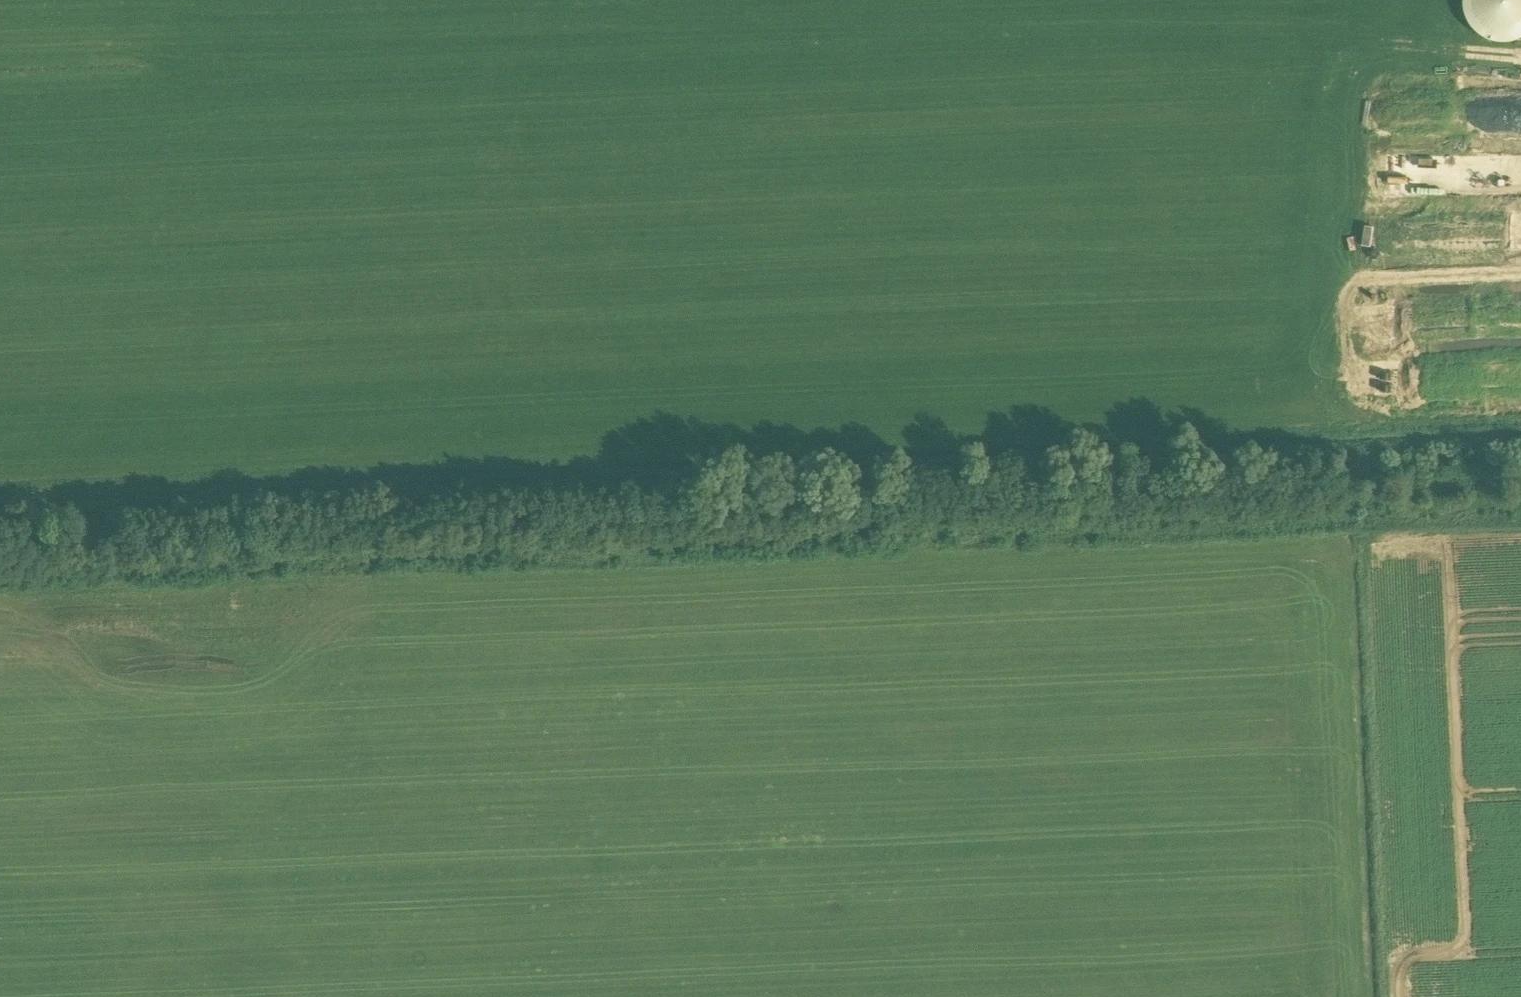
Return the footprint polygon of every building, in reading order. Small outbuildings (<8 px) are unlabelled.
[(1463,1),(1463,7),(1464,12),(1466,18),(1469,23),(1472,27),(1476,31),(1481,35),(1485,37),(1491,39),(1496,41),(1502,41),(1507,41),(1513,40),(1518,38),(1520,37),(1520,0),(1463,0),(1463,1)]
